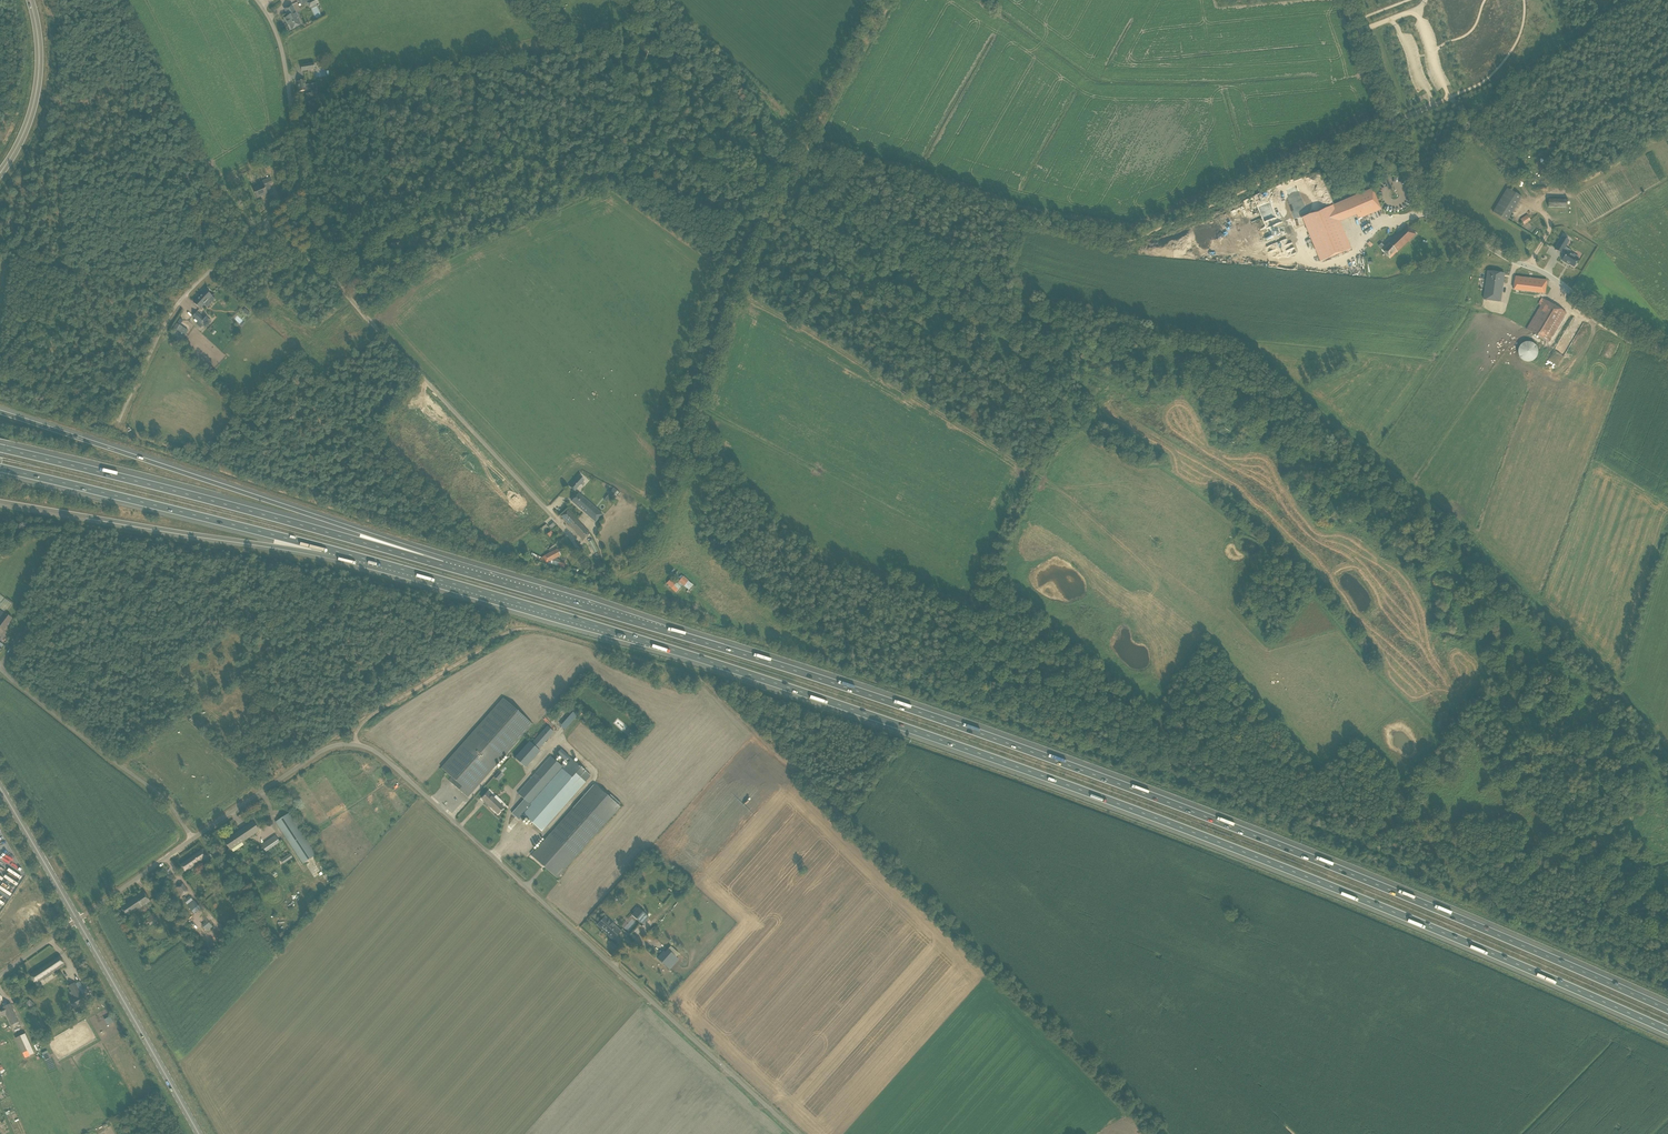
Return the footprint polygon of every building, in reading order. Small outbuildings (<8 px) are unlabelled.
[(298,17),(292,5),(284,9),(288,16),(285,18),(288,25),(289,24),(292,29),(301,25),(297,17),(298,17)] [(305,80),(297,81),(299,92),(306,91),(306,92),(307,97),(318,96),(317,90),(311,91),(311,85),(305,85),(305,80)] [(271,177),(260,182),(259,182),(261,185),(252,189),(257,198),(268,194),(272,192),(269,184),(273,182),(271,177)] [(1281,187),(1292,212),(1305,207),(1295,181),(1281,187)] [(1504,188),(1491,213),(1507,221),(1519,196),(1504,188)] [(1302,218),(1320,262),(1351,249),(1340,222),(1357,215),(1358,219),(1381,209),(1373,189),(1302,218)] [(1548,207),(1566,208),(1566,200),(1549,199),(1548,207)] [(1521,219),(1524,224),(1531,220),(1527,215),(1521,219)] [(1261,222),(1266,233),(1280,227),(1275,216),(1261,222)] [(1382,249),(1390,258),(1397,251),(1398,252),(1416,234),(1407,225),(1403,229),(1402,230),(1403,231),(1401,233),(1400,232),(1389,243),(1389,242),(1382,249)] [(1569,264),(1574,267),(1579,259),(1573,256),(1574,254),(1570,252),(1571,250),(1565,247),(1569,241),(1563,237),(1555,249),(1561,253),(1563,251),(1566,254),(1562,261),(1567,263),(1569,264),(1569,265),(1569,264)] [(1484,300),(1500,301),(1504,273),(1488,271),(1487,277),(1484,300)] [(1513,290),(1545,294),(1546,285),(1547,280),(1515,276),(1514,282),(1513,290)] [(206,290),(194,303),(200,309),(212,296),(206,290)] [(1527,329),(1549,341),(1563,317),(1566,312),(1545,299),(1544,300),(1542,298),(1538,304),(1541,305),(1540,307),(1527,329)] [(193,316),(202,325),(208,319),(204,315),(202,317),(196,312),(193,316)] [(170,333),(176,337),(182,327),(176,323),(170,333)] [(1518,351),(1518,352),(1518,353),(1518,354),(1519,355),(1519,356),(1519,357),(1520,358),(1520,359),(1521,359),(1522,360),(1523,360),(1523,361),(1524,361),(1525,361),(1526,362),(1527,362),(1528,362),(1529,362),(1530,362),(1531,361),(1532,361),(1533,361),(1533,360),(1534,360),(1535,359),(1536,358),(1536,357),(1537,357),(1537,356),(1537,355),(1538,354),(1538,353),(1538,352),(1538,351),(1538,350),(1538,349),(1537,348),(1537,347),(1536,346),(1536,345),(1535,345),(1534,344),(1533,343),(1532,343),(1531,342),(1530,342),(1529,342),(1528,342),(1527,342),(1526,342),(1525,342),(1524,343),(1523,343),(1522,343),(1521,344),(1521,345),(1520,345),(1520,346),(1519,347),(1518,348),(1518,349),(1518,350),(1518,351)] [(573,482),(569,486),(574,490),(584,480),(579,476),(574,482),(573,482)] [(595,522),(603,514),(578,493),(571,501),(595,522)] [(568,510),(561,516),(583,540),(590,534),(568,510)] [(593,540),(589,542),(595,553),(599,550),(593,540)] [(557,549),(538,560),(557,567),(558,566),(564,568),(565,564),(560,562),(560,561),(557,558),(561,556),(557,549)] [(683,576),(679,581),(684,586),(689,581),(683,576)] [(672,578),(667,583),(676,591),(680,587),(677,583),(672,578)] [(6,612),(12,603),(9,601),(7,603),(5,602),(4,604),(1,602),(1,601),(2,602),(5,598),(0,594),(0,607),(6,612)] [(13,618),(5,613),(0,620),(0,628),(4,631),(13,618)] [(454,779),(451,782),(468,797),(533,724),(529,721),(530,720),(527,717),(526,718),(503,698),(441,768),(454,779)] [(575,711),(561,725),(566,729),(579,715),(575,711)] [(540,749),(554,732),(548,726),(533,743),(540,749)] [(529,741),(515,758),(526,768),(541,751),(529,741)] [(516,809),(512,814),(519,819),(523,815),(541,831),(591,776),(572,759),(564,768),(561,765),(551,756),(521,789),(517,793),(520,796),(525,800),(522,803),(516,809)] [(557,878),(599,831),(620,807),(594,784),(531,856),(557,878)] [(498,814),(502,810),(504,807),(488,792),(486,795),(482,799),(498,814)] [(303,863),(317,854),(290,812),(276,822),(303,863)] [(230,850),(259,831),(253,821),(224,841),(227,846),(230,850)] [(267,852),(281,842),(276,834),(261,844),(267,852)] [(180,864),(183,869),(185,872),(209,856),(204,848),(180,864)] [(291,853),(281,859),(284,863),(294,857),(291,853)] [(183,883),(176,887),(182,896),(188,891),(183,883)] [(150,901),(144,892),(120,908),(126,917),(150,901)] [(190,897),(184,901),(187,905),(193,912),(199,907),(193,900),(190,897)] [(635,911),(632,915),(637,919),(643,924),(649,917),(638,908),(635,911)] [(147,927),(157,921),(152,913),(143,919),(147,927)] [(621,931),(617,927),(605,916),(597,925),(613,939),(621,931)] [(668,949),(665,952),(663,951),(661,954),(657,958),(658,959),(667,967),(671,963),(676,957),(668,949)] [(30,975),(33,980),(36,984),(55,972),(54,970),(57,969),(58,969),(60,968),(65,965),(59,956),(30,975)] [(74,1009),(87,1002),(83,994),(82,995),(75,982),(68,985),(75,998),(70,1000),(74,1009)] [(30,999),(26,1003),(31,1008),(35,1004),(30,999)] [(7,1014),(11,1025),(18,1022),(13,1009),(10,1004),(3,1007),(4,1009),(0,1010),(0,1017),(7,1014)] [(25,1034),(15,1038),(25,1058),(34,1053),(25,1034)]
